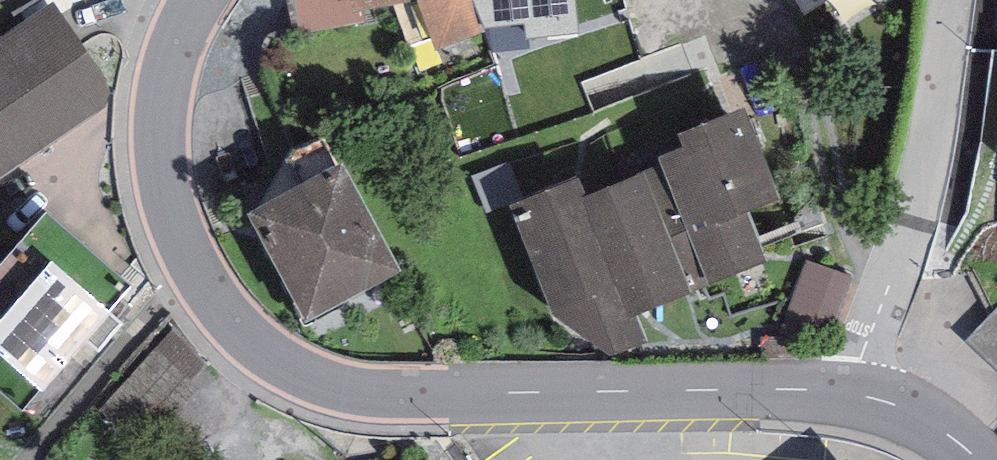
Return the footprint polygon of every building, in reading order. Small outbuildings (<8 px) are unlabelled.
[(351,12),(418,2),(436,51),(485,33),(483,27),(472,0),(349,0),(351,12)] [(483,27),(525,22),(527,39),(577,33),(575,0),(472,0),(483,27)] [(804,14),(827,0),(795,0),(804,14)] [(0,38),(0,176),(117,96),(52,2),(0,38)] [(525,22),(483,27),(485,33),(492,52),(527,48),(527,39),(525,22)] [(682,148),(659,156),(663,166),(710,285),(767,261),(747,212),(780,199),(744,108),(676,134),(682,148)] [(342,164),(247,214),(304,322),(400,273),(342,164)] [(587,196),(581,198),(628,317),(636,313),(710,285),(663,166),(587,196)] [(646,341),(636,313),(628,317),(581,198),(587,196),(579,178),(509,206),(552,316),(611,357),(646,341)] [(45,217),(0,267),(0,390),(21,408),(84,337),(107,310),(128,286),(45,217)] [(858,278),(804,260),(788,310),(841,328),(858,278)] [(124,325),(107,310),(84,337),(100,351),(124,325)] [(972,353),(996,378),(996,328),(972,353)] [(186,332),(104,410),(138,445),(220,367),(186,332)]
